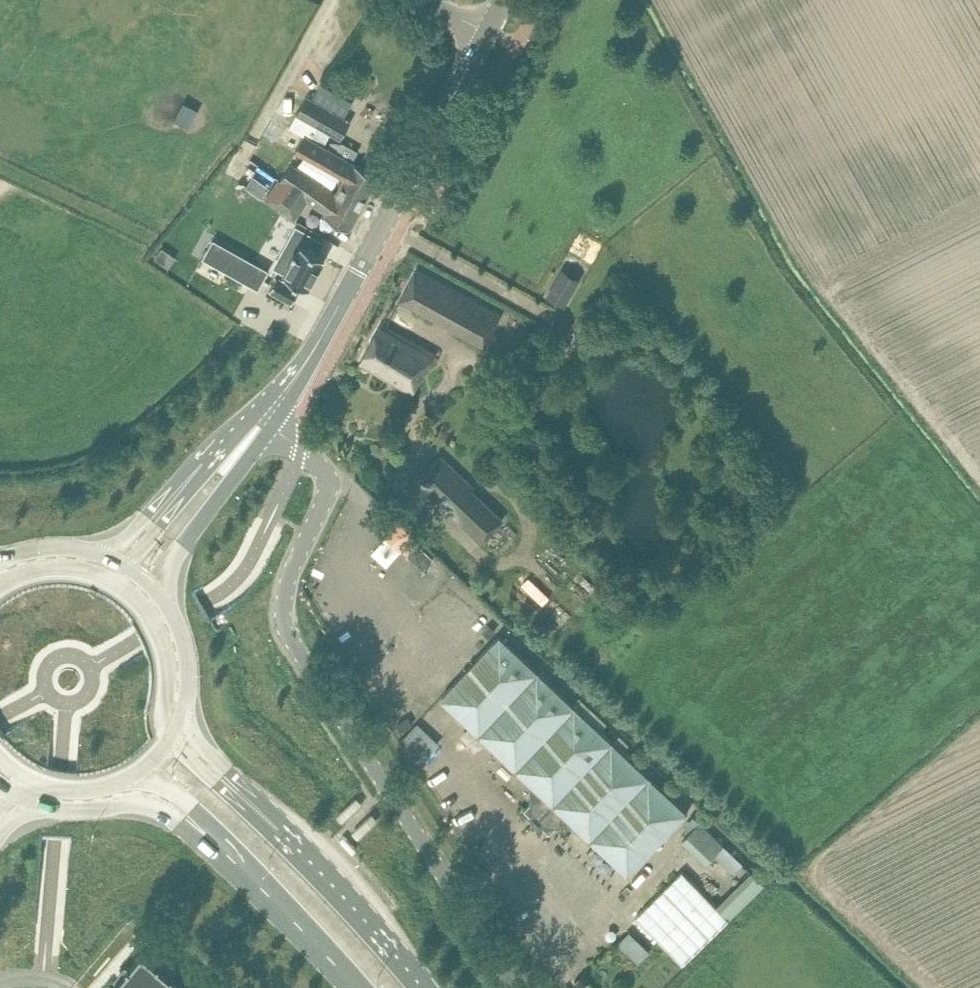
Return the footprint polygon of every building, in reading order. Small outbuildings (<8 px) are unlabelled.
[(296,112),(341,138),(351,120),(306,95),(296,112)] [(344,180),(368,193),(378,176),(304,135),(296,148),(346,175),(344,180)] [(286,170),(359,211),(368,193),(344,180),(336,193),(317,179),(319,177),(294,159),(286,170)] [(325,215),(342,224),(349,228),(359,211),(286,170),(266,199),(294,219),(308,199),(327,212),(325,215)] [(253,176),(246,187),(262,198),(270,187),(253,176)] [(277,275),(270,288),(293,301),(300,288),(298,287),(301,282),(308,286),(311,280),(325,255),(317,250),(322,242),(306,233),(305,233),(297,229),(277,265),(285,269),(284,272),(286,273),(283,278),(277,275)] [(213,238),(204,256),(258,287),(268,269),(213,238)] [(161,247),(154,258),(168,267),(175,257),(161,247)] [(565,266),(548,296),(567,307),(584,277),(565,266)] [(400,299),(484,347),(501,316),(417,268),(400,299)] [(435,353),(382,323),(359,363),(412,393),(435,353)] [(270,331),(267,335),(274,339),(280,329),(279,329),(273,325),(270,331)] [(484,544),(506,521),(439,458),(417,481),(484,544)] [(385,535),(407,555),(422,538),(401,519),(385,535)] [(566,815),(629,874),(688,811),(500,634),(441,697),(541,791),(524,808),(529,813),(550,832),(566,815)] [(409,716),(398,722),(402,730),(413,724),(409,716)] [(449,748),(421,718),(402,735),(430,765),(449,748)] [(699,822),(682,839),(706,861),(723,844),(699,822)] [(763,883),(752,871),(717,905),(682,870),(636,916),(681,962),(728,917),(763,883)] [(641,960),(653,947),(633,929),(621,941),(641,960)] [(112,987),(184,987),(142,952),(112,987)]
